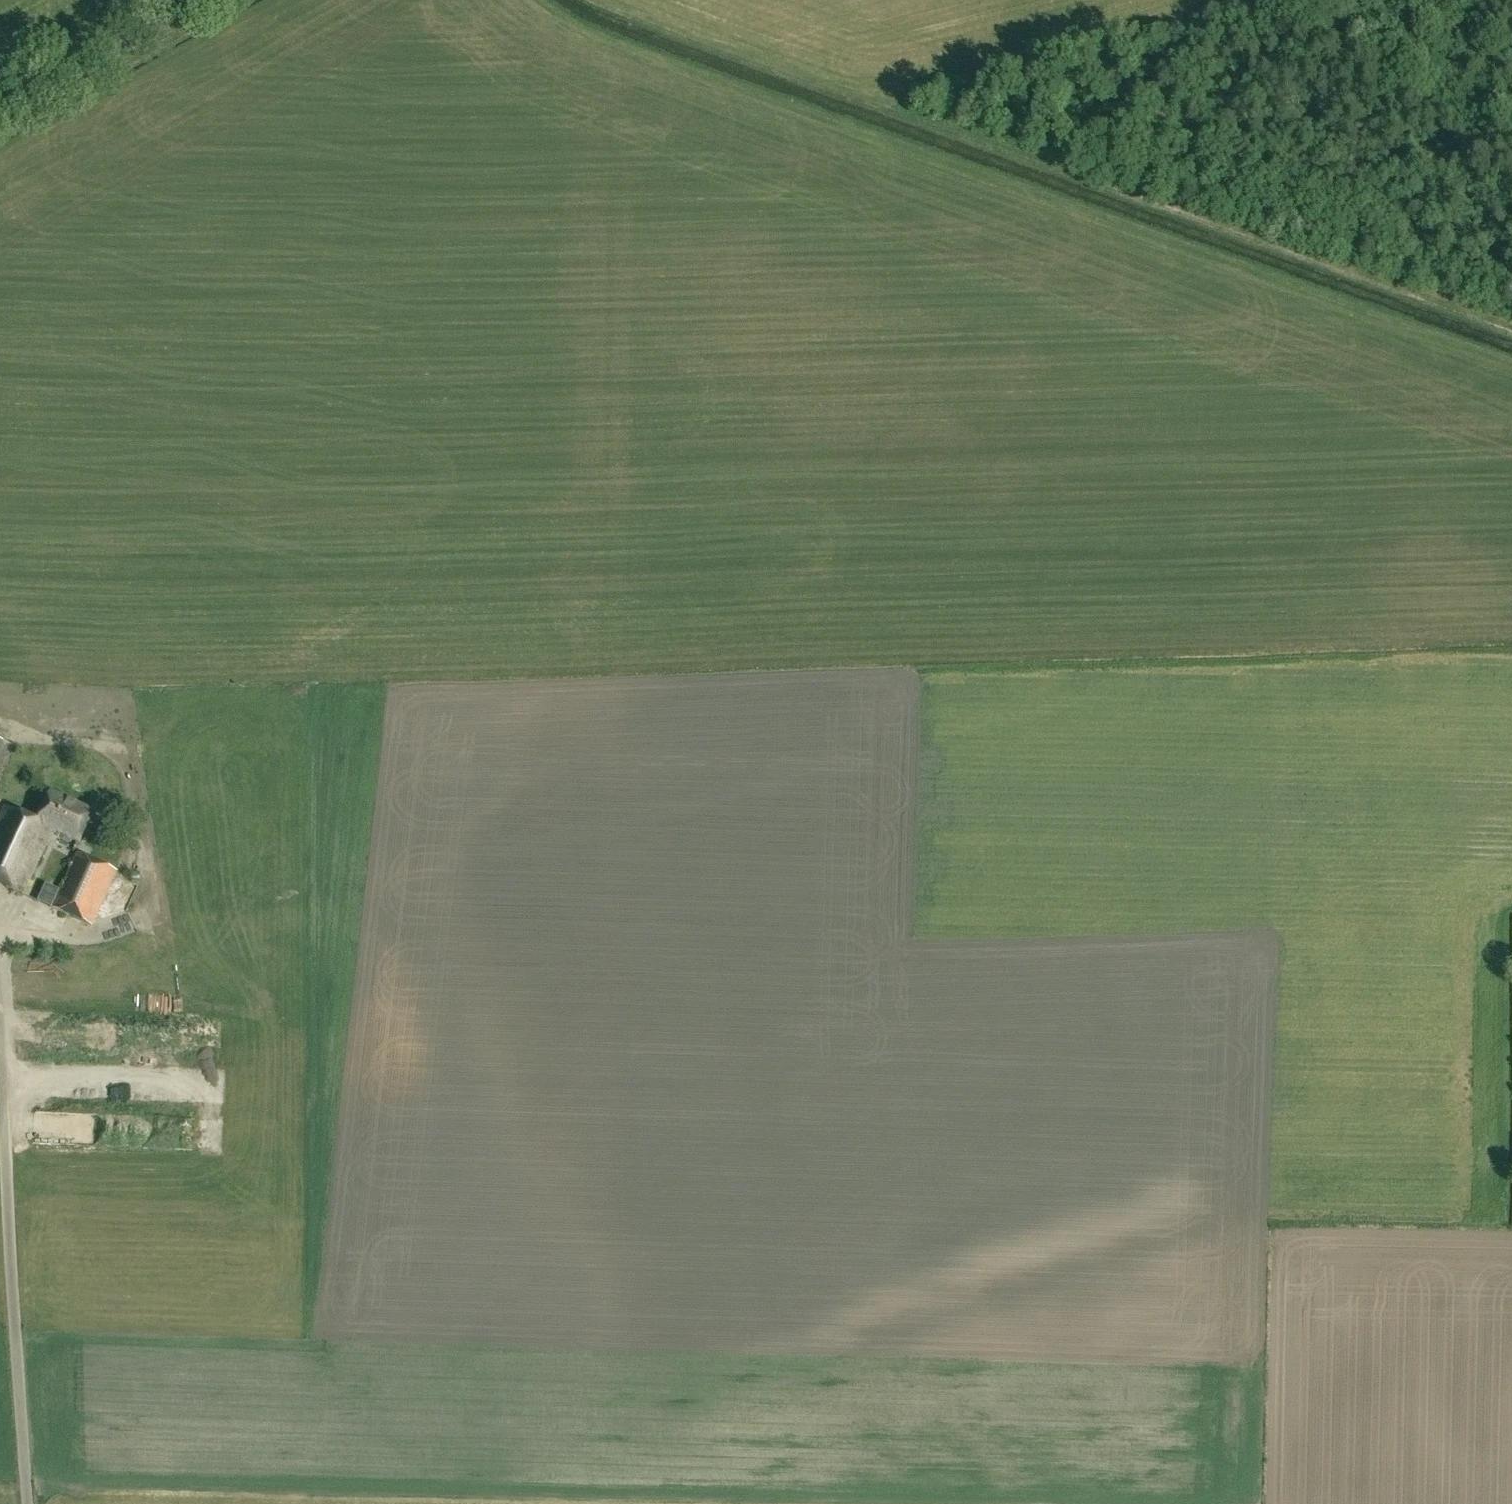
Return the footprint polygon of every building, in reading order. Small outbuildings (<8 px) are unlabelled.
[(24,894),(53,829),(80,841),(94,810),(51,791),(38,820),(5,805),(0,815),(0,883),(24,894)] [(52,908),(91,925),(116,871),(77,853),(52,908)] [(137,898),(137,885),(125,885),(125,898),(137,898)] [(255,1038),(260,1050),(273,1044),(268,1032),(255,1038)] [(39,1142),(61,1142),(60,1113),(38,1114),(39,1142)]
